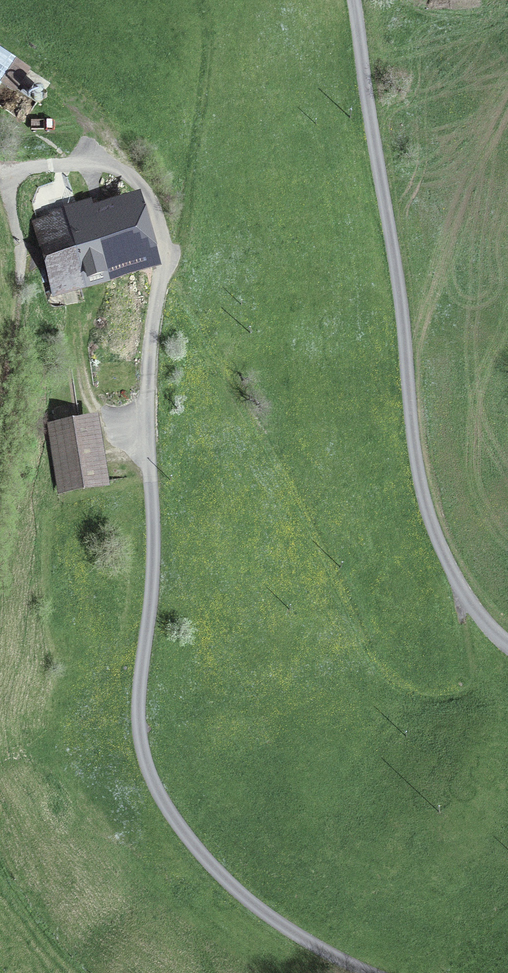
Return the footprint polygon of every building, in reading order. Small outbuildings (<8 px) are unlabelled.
[(19,86),(34,58),(0,40),(0,99),(28,113),(38,95),(19,86)] [(145,258),(131,212),(94,223),(88,203),(47,216),(48,220),(32,225),(49,285),(45,287),(49,303),(59,300),(54,284),(145,258)] [(50,484),(89,480),(83,422),(72,423),(70,400),(42,403),(50,484)]
